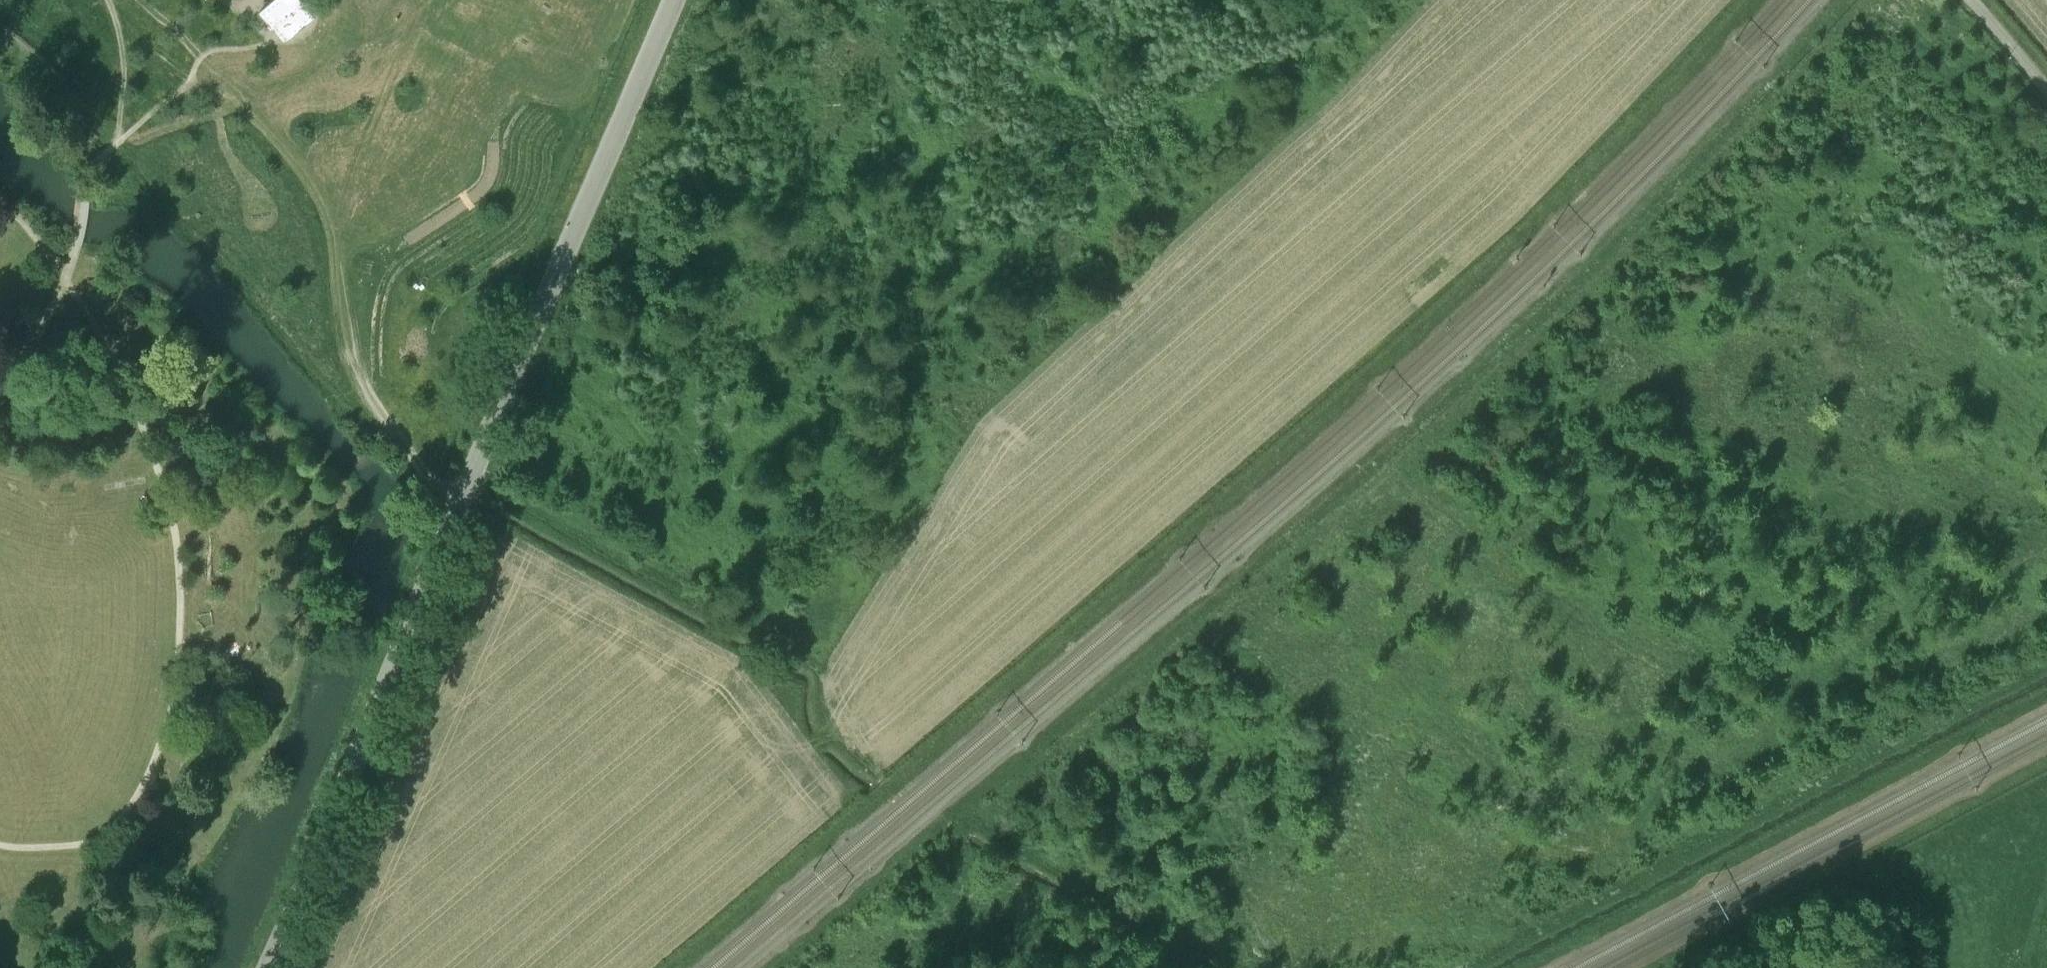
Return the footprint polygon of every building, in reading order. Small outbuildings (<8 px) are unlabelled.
[(308,2),(306,0),(274,0),(259,12),(274,30),(308,2)]
